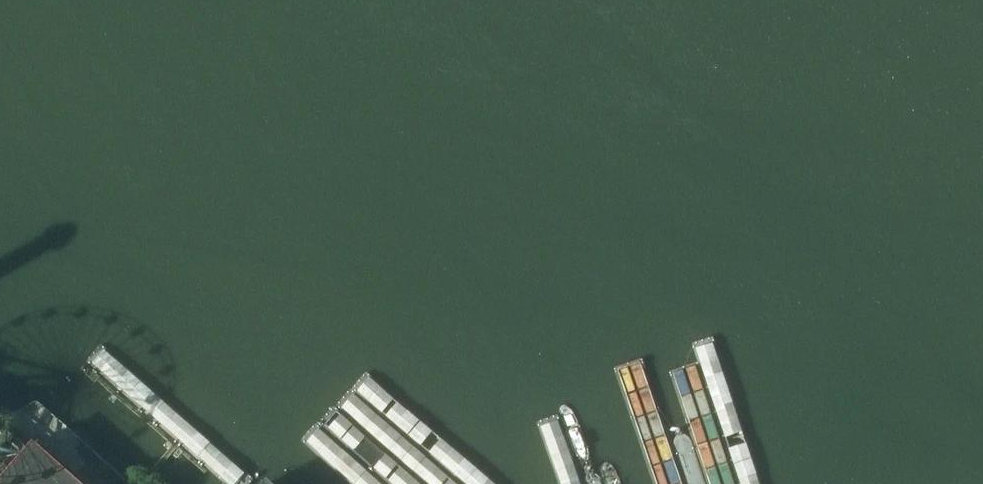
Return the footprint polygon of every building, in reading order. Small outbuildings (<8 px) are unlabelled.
[(35,448),(36,447),(33,446),(0,483),(75,483),(35,448)]
